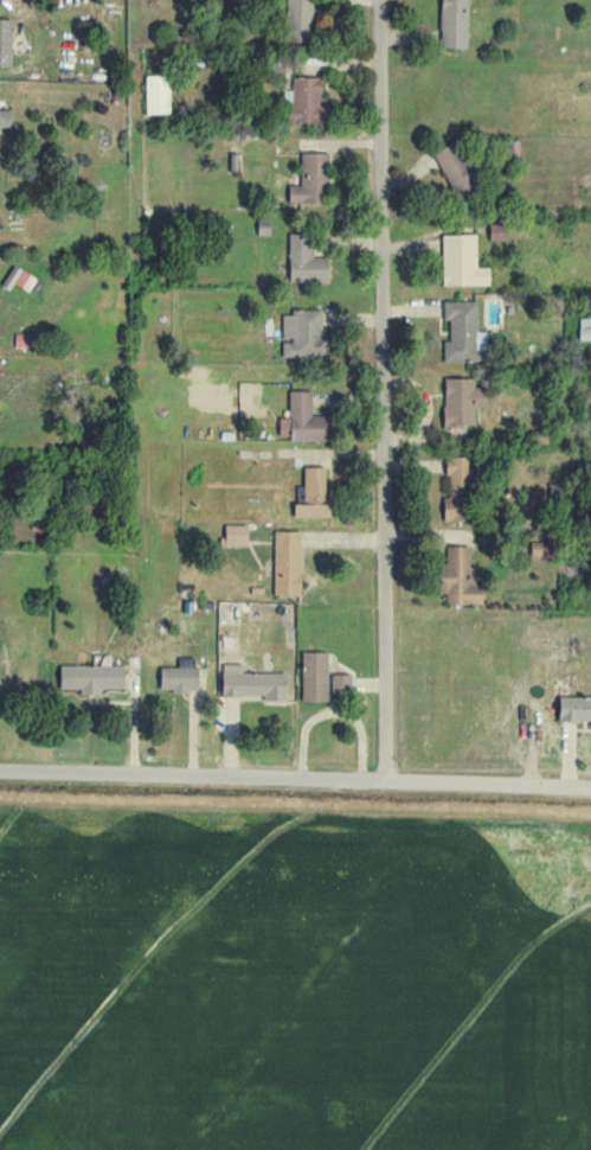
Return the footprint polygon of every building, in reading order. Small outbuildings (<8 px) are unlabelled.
[(310,34),(312,0),(286,0),(285,33),(310,34)] [(467,49),(468,0),(441,0),(440,49),(467,49)] [(11,20),(0,20),(0,68),(11,68),(11,20)] [(169,76),(145,76),(145,115),(169,114),(169,76)] [(321,77),(292,78),(292,91),(285,91),(286,124),(322,123),(321,77)] [(10,128),(10,110),(0,110),(0,128),(10,128)] [(477,183),(453,143),(433,155),(456,195),(477,183)] [(326,204),(324,154),(300,154),(301,186),(288,186),(288,205),(326,204)] [(489,241),(506,241),(505,223),(488,224),(489,241)] [(288,281),(327,282),(328,257),(312,257),(312,234),(288,234),(288,281)] [(476,234),(441,234),(442,285),(489,285),(488,267),(476,268),(476,234)] [(476,301),(443,301),(442,320),(449,320),(449,341),(443,341),(443,361),(476,361),(476,301)] [(282,357),(321,357),(321,311),(281,311),(281,340),(282,340),(282,357)] [(578,318),(579,340),(590,340),(590,318),(578,318)] [(443,427),(474,427),(474,407),(485,407),(485,386),(473,386),(473,378),(443,377),(443,427)] [(288,391),(289,417),(278,418),(278,436),(288,436),(288,441),(329,441),(328,416),(310,416),(310,391),(288,391)] [(443,521),(469,521),(469,457),(447,456),(447,497),(443,497),(443,521)] [(326,517),(326,466),(303,467),(303,503),(293,503),(294,517),(326,517)] [(246,546),(247,525),(224,525),(224,545),(246,546)] [(273,595),(299,595),(301,531),(274,530),(273,595)] [(468,545),(446,545),(446,563),(440,562),(439,593),(445,593),(445,603),(482,604),(482,586),(467,586),(468,545)] [(302,700),(327,700),(327,651),(301,652),(302,700)] [(60,689),(79,688),(80,694),(101,694),(101,688),(123,688),(123,665),(110,665),(110,654),(92,655),(93,664),(59,665),(60,689)] [(159,667),(160,689),(172,688),(172,693),(197,692),(196,657),(177,658),(178,667),(159,667)] [(242,664),(222,664),(221,696),(263,696),(263,700),(286,701),(286,672),(242,672),(242,664)] [(350,674),(330,674),(331,694),(351,694),(350,674)] [(558,696),(558,721),(590,722),(590,727),(590,697),(558,696)]
